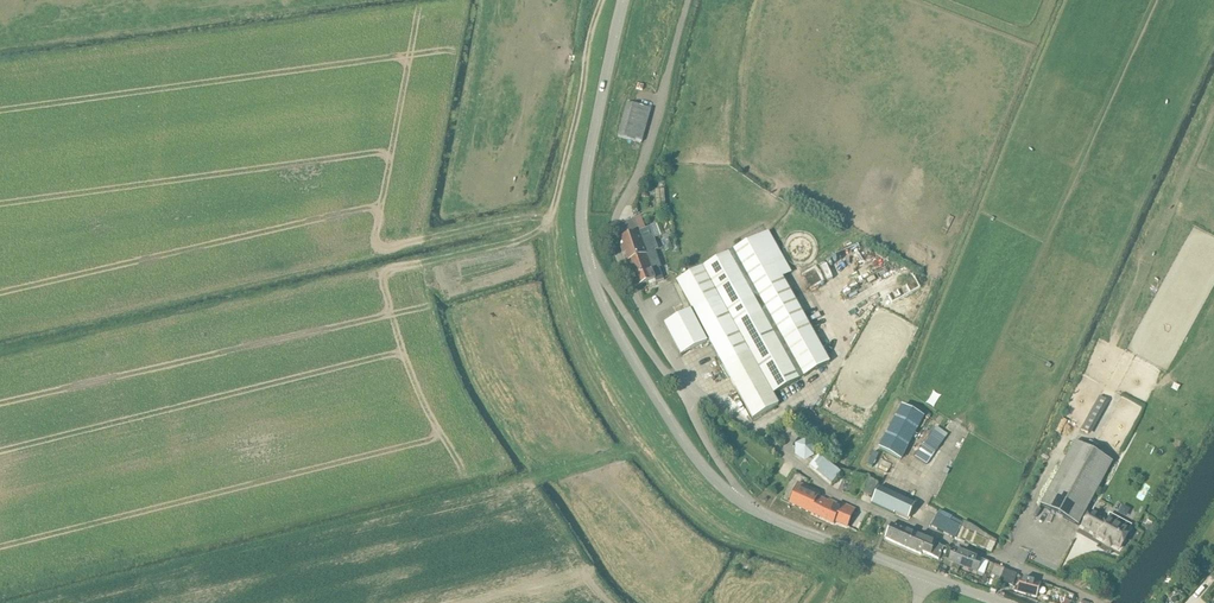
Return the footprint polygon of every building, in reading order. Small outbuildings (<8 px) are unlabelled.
[(617,137),(641,143),(651,109),(627,103),(617,137)] [(620,240),(619,241),(626,261),(627,263),(655,252),(655,251),(658,250),(650,228),(646,230),(642,220),(620,228),(620,240)] [(655,252),(627,263),(632,279),(634,278),(638,287),(639,287),(649,283),(650,286),(664,281),(659,269),(661,268),(655,252)] [(689,313),(665,326),(681,357),(709,342),(752,420),(779,405),(773,395),(773,394),(799,379),(829,362),(782,280),(752,297),(727,254),(718,259),(710,264),(685,278),(676,283),(677,285),(689,306),(690,307),(692,312),(690,313),(689,313)] [(1099,398),(1081,430),(1088,434),(1106,401),(1099,398)] [(879,448),(901,460),(924,418),(902,406),(879,448)] [(706,407),(700,411),(706,420),(712,415),(706,407)] [(948,436),(936,427),(915,457),(927,465),(948,436)] [(815,446),(806,440),(795,445),(795,456),(804,462),(814,457),(815,446)] [(1040,505),(1078,526),(1112,464),(1074,443),(1040,505)] [(878,455),(873,452),(866,465),(872,468),(878,455)] [(809,467),(831,485),(840,474),(818,456),(809,467)] [(861,493),(871,498),(878,484),(868,480),(861,493)] [(798,484),(789,504),(824,520),(827,521),(834,524),(835,522),(847,528),(847,527),(848,527),(855,510),(842,504),(841,507),(828,501),(827,502),(818,498),(820,494),(798,484)] [(879,488),(871,504),(894,514),(895,514),(909,520),(916,505),(879,488)] [(937,515),(931,527),(955,539),(961,527),(962,524),(939,512),(937,515)] [(1090,512),(1082,526),(1098,535),(1097,536),(1120,549),(1129,532),(1128,531),(1131,526),(1110,515),(1107,520),(1106,519),(1105,521),(1090,512)] [(961,527),(955,539),(964,544),(965,542),(991,553),(995,544),(989,541),(990,539),(985,536),(982,534),(967,524),(964,522),(963,524),(962,524),(961,527)] [(938,559),(943,547),(891,525),(885,539),(921,554),(922,552),(938,559)] [(948,561),(948,563),(950,564),(953,565),(977,574),(978,573),(984,576),(985,573),(991,575),(991,577),(1000,581),(1004,570),(991,566),(988,564),(989,564),(953,550),(948,561)] [(741,562),(736,569),(747,576),(751,568),(741,562)] [(1004,570),(1000,581),(1007,584),(1008,581),(1013,583),(1016,575),(1004,570)] [(1017,592),(1036,597),(1040,584),(1021,579),(1019,587),(1015,586),(1014,590),(1018,591),(1017,592)]
